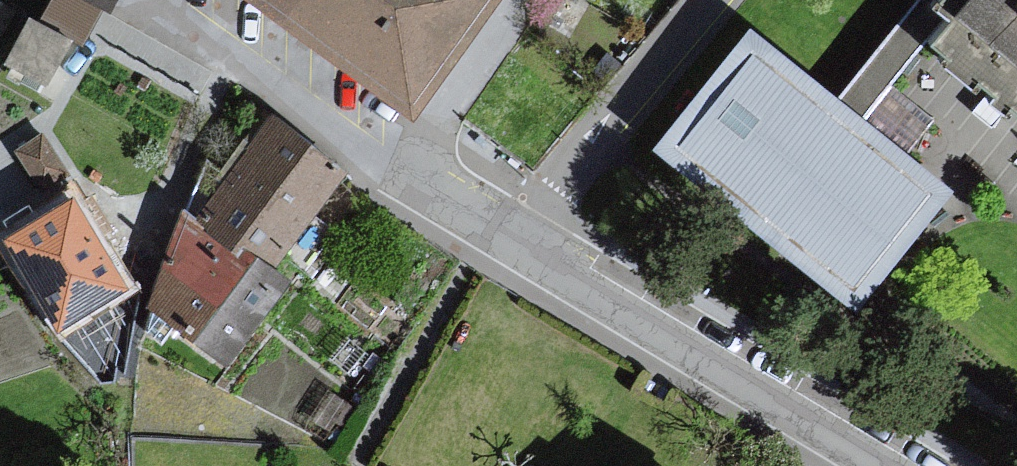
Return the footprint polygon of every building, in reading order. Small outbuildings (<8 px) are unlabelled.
[(426,106),(502,0),(276,0),(426,106)] [(844,88),(871,110),(933,33),(1016,100),(1016,0),(915,0),(844,88)] [(52,84),(74,40),(29,18),(7,62),(52,84)] [(748,33),(651,152),(854,318),(952,199),(871,110),(844,88),(748,33)] [(342,174),(277,120),(200,226),(185,215),(153,307),(226,363),(287,283),(270,270),(342,174)] [(1005,147),(1016,157),(1016,133),(1005,147)] [(66,175),(46,137),(20,151),(40,189),(66,175)] [(8,243),(60,329),(125,289),(72,203),(8,243)] [(671,453),(664,465),(692,465),(671,453)]
